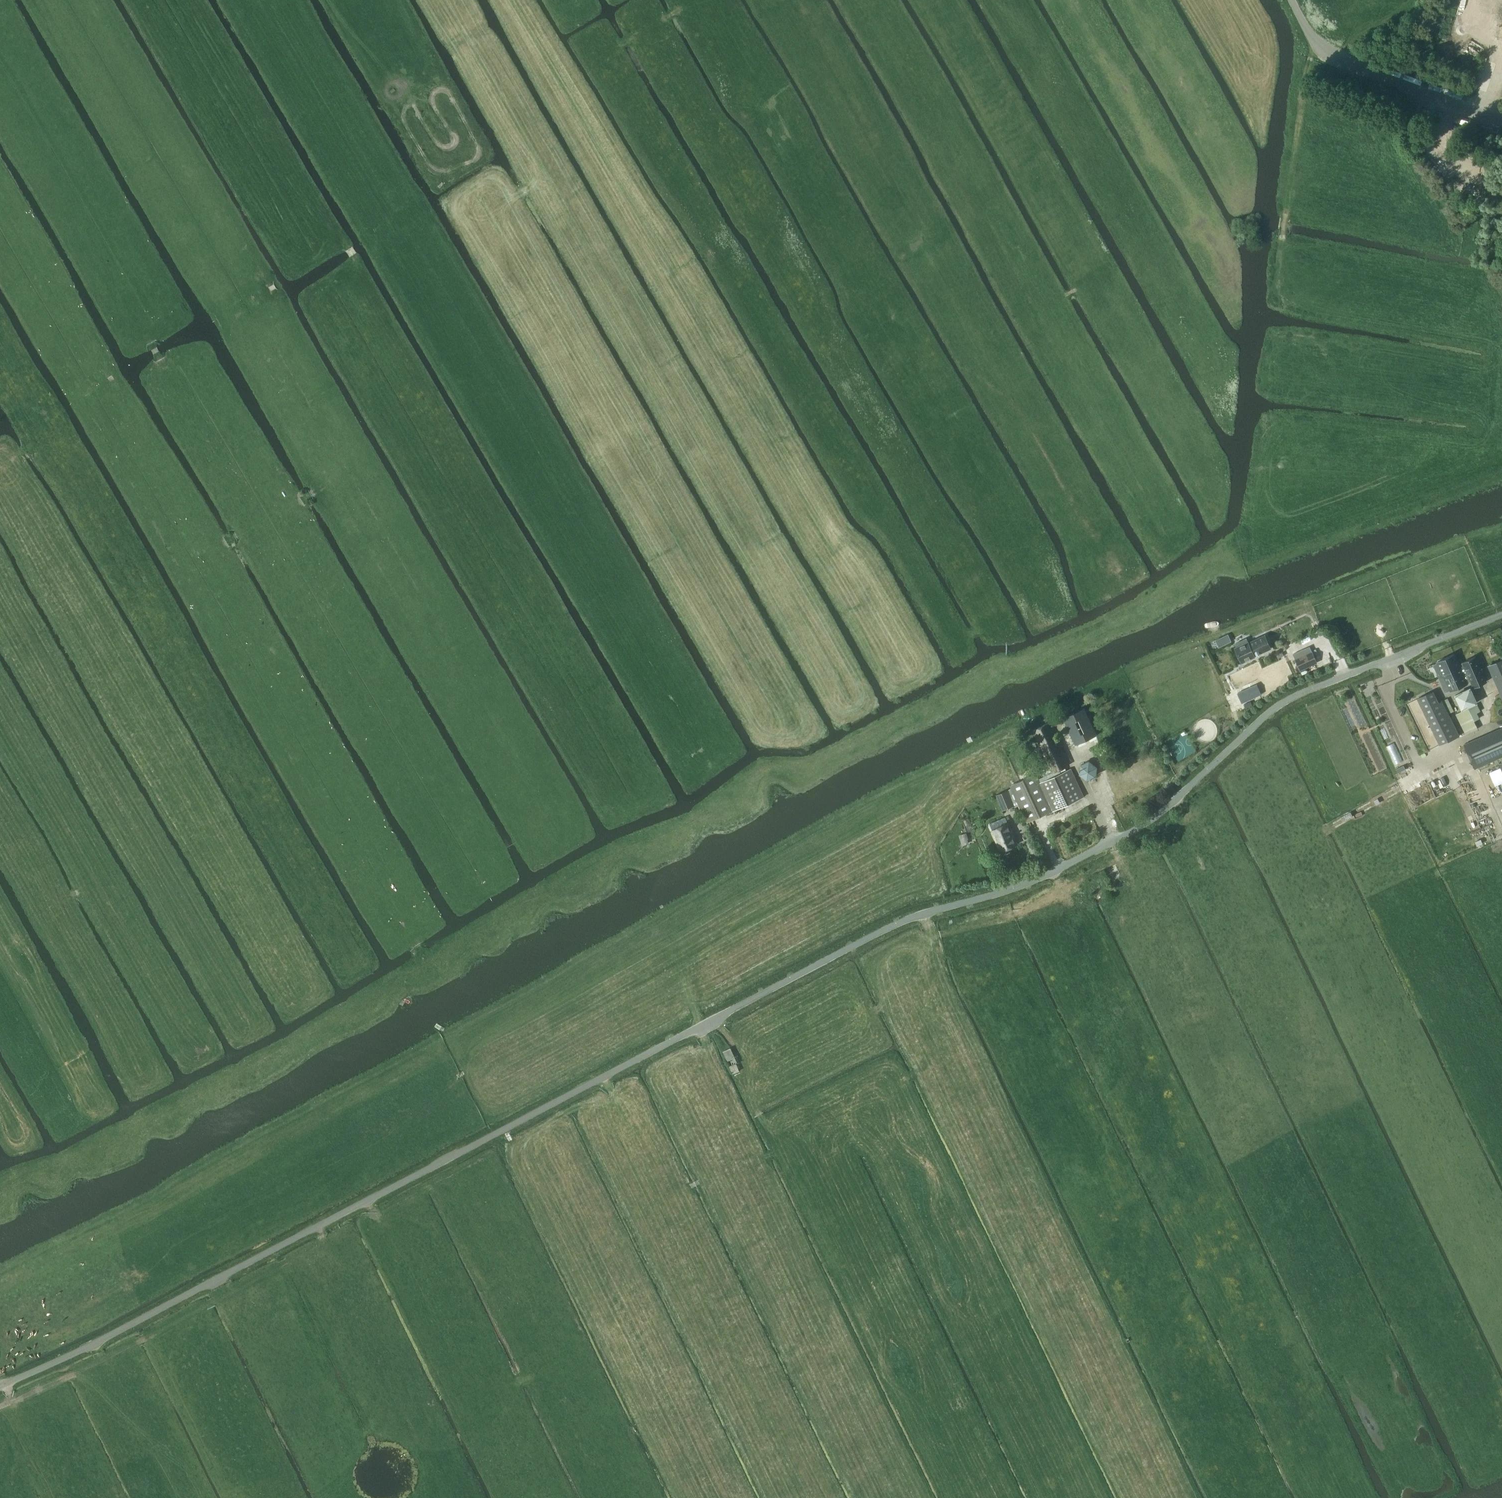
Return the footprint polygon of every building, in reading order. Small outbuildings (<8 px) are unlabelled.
[(1228,634),(1215,640),(1218,647),(1231,641),(1228,634)] [(1246,638),(1235,643),(1237,647),(1235,648),(1242,662),(1254,656),(1254,655),(1270,648),(1265,635),(1248,643),(1246,638)] [(1309,646),(1293,654),(1300,669),(1316,662),(1309,646)] [(1474,687),(1486,682),(1475,657),(1463,662),(1458,664),(1454,654),(1437,662),(1438,663),(1433,665),(1445,692),(1450,690),(1450,691),(1467,684),(1467,683),(1471,681),(1474,687)] [(1490,663),(1501,691),(1501,658),(1490,663)] [(1244,690),(1237,693),(1242,702),(1261,694),(1258,688),(1245,694),(1244,690)] [(1465,688),(1455,693),(1462,708),(1472,703),(1465,688)] [(1435,703),(1430,691),(1417,698),(1439,744),(1459,734),(1442,699),(1435,703)] [(1060,713),(1057,715),(1070,742),(1091,732),(1079,705),(1078,704),(1060,713)] [(1466,733),(1477,728),(1468,708),(1457,713),(1466,733)] [(1050,721),(1033,729),(1047,760),(1038,764),(1046,780),(1040,783),(1052,810),(1061,806),(1083,796),(1070,768),(1067,770),(1065,767),(1068,765),(1068,764),(1069,764),(1050,721)] [(1501,756),(1501,727),(1465,743),(1475,767),(1501,756)] [(1108,740),(1100,742),(1102,748),(1110,745),(1108,740)] [(1081,764),(1079,774),(1087,779),(1095,776),(1097,766),(1089,761),(1081,764)] [(1012,789),(1008,790),(1013,804),(1018,802),(1012,789)] [(1003,810),(1014,806),(1013,804),(1008,790),(997,795),(1003,810)] [(1005,817),(989,823),(992,829),(1000,850),(1016,844),(1007,823),(1005,817)]
